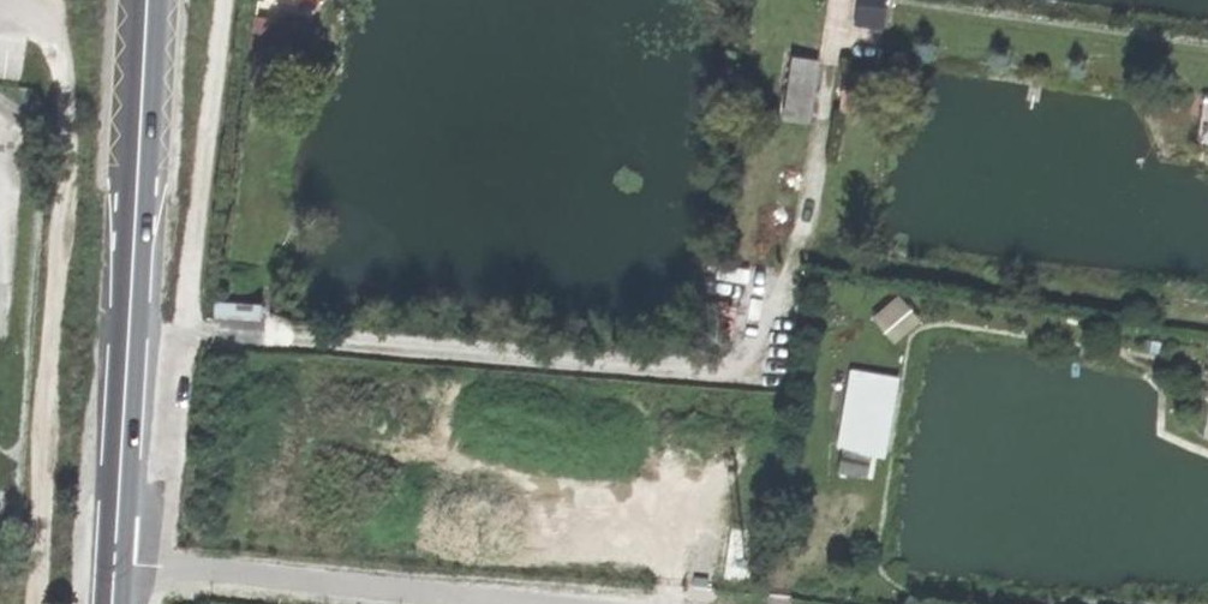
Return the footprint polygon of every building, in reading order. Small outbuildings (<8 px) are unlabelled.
[(884,36),(889,0),(861,0),(855,33),(884,36)] [(772,115),(802,121),(816,59),(785,53),(772,115)] [(888,341),(915,320),(894,293),(867,315),(888,341)]
